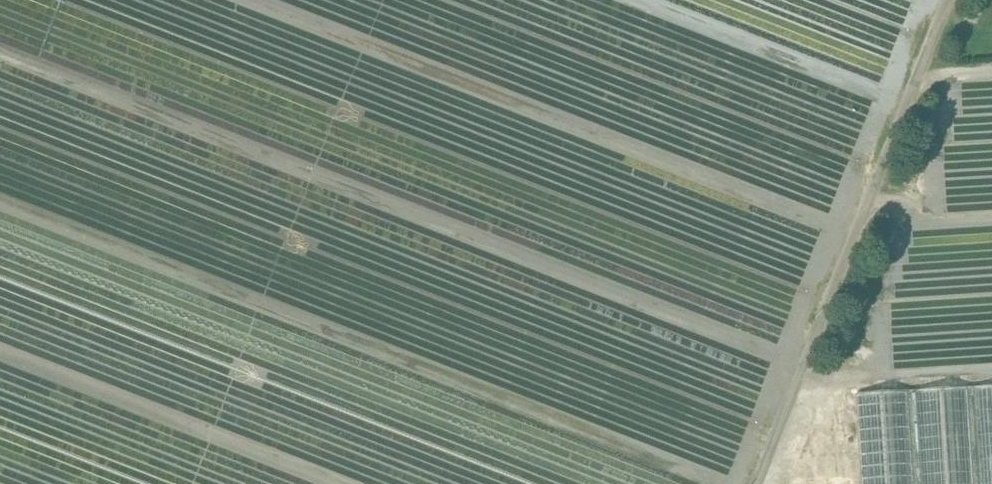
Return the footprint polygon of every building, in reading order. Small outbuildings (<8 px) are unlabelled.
[(970,6),(981,11),(985,0),(972,0),(970,6)] [(967,387),(973,483),(991,483),(991,385),(967,387)] [(856,394),(861,483),(973,483),(967,387),(856,394)]
